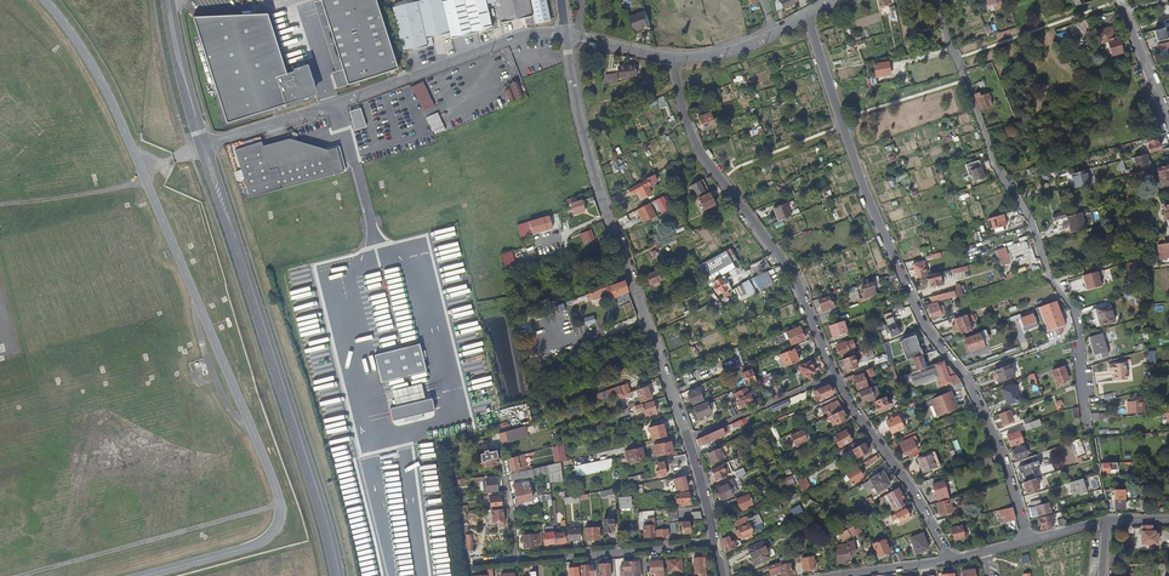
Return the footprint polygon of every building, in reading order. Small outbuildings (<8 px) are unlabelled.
[(321,0),(320,0),(314,2),(335,72),(331,73),(336,89),(382,74),(381,72),(337,85),(334,75),(343,72),(321,0)] [(343,72),(334,75),(337,85),(381,72),(382,74),(397,70),(376,0),(321,0),(343,72)] [(442,0),(425,0),(392,8),(402,53),(433,45),(431,37),(450,33),(442,2),(442,0)] [(451,38),(491,29),(485,0),(453,0),(442,2),(450,33),(451,38)] [(500,23),(532,17),(528,0),(496,0),(500,23)] [(777,11),(780,10),(782,9),(795,2),(794,0),(779,0),(780,3),(775,3),(777,11)] [(645,30),(651,28),(645,12),(630,17),(634,29),(643,26),(645,30)] [(267,15),(192,18),(226,124),(316,96),(307,67),(293,71),(293,72),(286,75),(267,15)] [(1166,27),(1154,30),(1156,37),(1159,36),(1160,41),(1168,39),(1166,27)] [(1097,42),(1098,45),(1108,43),(1114,41),(1112,35),(1114,35),(1112,28),(1097,32),(1099,39),(1101,38),(1101,41),(1097,42)] [(834,36),(836,45),(846,43),(845,34),(834,36)] [(1121,45),(1129,42),(1127,37),(1114,41),(1108,43),(1112,55),(1123,52),(1121,45)] [(512,52),(503,54),(510,78),(519,75),(512,52)] [(944,69),(940,58),(929,61),(932,73),(944,69)] [(888,63),(873,65),(876,78),(890,75),(888,63)] [(635,64),(618,66),(619,79),(637,77),(635,64)] [(735,65),(711,72),(716,87),(734,81),(731,73),(737,71),(735,65)] [(618,82),(617,72),(606,75),(602,87),(618,82)] [(438,109),(425,81),(413,87),(426,115),(438,109)] [(524,97),(517,81),(509,84),(516,100),(524,97)] [(723,104),(736,99),(733,92),(739,90),(736,81),(718,88),(723,104)] [(515,100),(510,88),(504,90),(510,103),(515,100)] [(980,93),(976,95),(981,111),(992,107),(989,100),(991,99),(989,94),(982,97),(980,93)] [(657,98),(661,108),(667,106),(664,96),(657,98)] [(744,106),(753,104),(751,96),(742,97),(744,106)] [(427,116),(434,134),(446,130),(439,112),(427,116)] [(958,116),(961,124),(971,120),(968,112),(958,116)] [(700,120),(701,123),(703,122),(705,127),(714,124),(711,114),(699,118),(700,120)] [(671,126),(677,124),(674,117),(668,120),(671,126)] [(960,135),(963,144),(978,140),(976,131),(975,131),(973,123),(958,127),(960,135)] [(1058,146),(1068,143),(1067,138),(1063,138),(1062,136),(1055,137),(1058,146)] [(336,149),(327,151),(289,139),(263,147),(262,142),(235,150),(249,199),(343,171),(336,149)] [(1148,147),(1149,153),(1161,150),(1159,144),(1158,145),(1157,140),(1147,142),(1148,147)] [(1148,165),(1146,154),(1135,157),(1138,168),(1148,165)] [(1168,174),(1167,172),(1168,172),(1168,165),(1165,167),(1157,168),(1161,183),(1168,181),(1168,174)] [(981,166),(970,169),(973,179),(984,176),(981,166)] [(1072,174),(1076,188),(1090,184),(1086,170),(1072,174)] [(693,185),(698,196),(708,191),(706,185),(703,180),(693,185)] [(649,186),(647,182),(646,181),(634,187),(636,192),(649,186)] [(571,198),(573,203),(582,201),(593,199),(591,193),(571,198)] [(710,195),(699,199),(704,210),(715,205),(712,200),(710,195)] [(662,213),(670,209),(663,196),(655,200),(662,213)] [(584,210),(582,201),(573,203),(572,204),(574,214),(582,213),(581,211),(584,210)] [(649,203),(637,209),(644,222),(656,216),(649,203)] [(777,214),(780,222),(792,217),(786,204),(775,209),(777,214)] [(1085,211),(1070,215),(1072,222),(1074,222),(1077,232),(1090,229),(1085,211)] [(1054,220),(1066,218),(1065,212),(1053,214),(1054,220)] [(1006,225),(1003,214),(988,219),(991,230),(1006,225)] [(553,228),(549,215),(528,221),(532,234),(553,228)] [(626,215),(617,219),(620,225),(629,221),(626,215)] [(591,230),(579,234),(583,244),(594,240),(591,230)] [(990,234),(992,238),(996,249),(1005,247),(1000,231),(990,234)] [(1156,237),(1158,243),(1158,245),(1165,243),(1163,235),(1156,237)] [(1143,254),(1144,255),(1157,251),(1160,260),(1168,258),(1166,249),(1168,248),(1168,243),(1165,243),(1158,245),(1160,249),(1153,251),(1143,254)] [(1151,245),(1153,251),(1160,249),(1158,245),(1158,243),(1151,245)] [(1005,247),(996,249),(999,257),(1001,264),(1010,260),(1005,247)] [(512,251),(501,254),(505,268),(516,265),(512,251)] [(727,251),(697,266),(707,282),(721,274),(718,268),(732,260),(727,251)] [(913,264),(916,279),(927,276),(923,262),(913,264)] [(657,270),(646,275),(650,285),(661,280),(657,270)] [(1005,276),(1007,280),(1016,277),(1014,271),(1007,274),(1007,275),(1005,276)] [(1082,275),(1086,291),(1101,287),(1096,271),(1082,275)] [(749,280),(756,293),(774,284),(768,272),(749,280)] [(939,275),(938,274),(927,277),(929,288),(939,285),(938,280),(940,280),(941,279),(941,277),(940,276),(939,275)] [(725,275),(712,281),(718,295),(731,288),(725,275)] [(625,280),(599,289),(600,290),(602,297),(602,298),(608,296),(609,300),(629,293),(625,280)] [(741,285),(748,297),(756,293),(749,280),(741,284),(741,285)] [(872,283),(862,286),(865,297),(872,295),(871,290),(874,289),(872,283)] [(732,290),(739,302),(748,297),(741,285),(732,290)] [(957,296),(965,294),(961,288),(956,289),(957,290),(954,291),(957,296)] [(600,290),(590,294),(593,301),(602,297),(600,290)] [(937,299),(955,295),(954,291),(936,295),(937,299)] [(832,308),(828,297),(818,301),(819,304),(820,307),(823,306),(824,310),(832,308)] [(1066,325),(1057,300),(1039,307),(1047,331),(1066,325)] [(941,314),(937,302),(926,305),(931,318),(941,314)] [(743,303),(730,308),(733,319),(747,314),(743,303)] [(902,303),(893,305),(895,311),(903,308),(902,303)] [(1092,309),(1098,326),(1113,322),(1108,305),(1092,309)] [(478,320),(474,321),(472,314),(476,313),(475,309),(455,313),(458,330),(479,326),(478,320)] [(964,315),(955,319),(960,334),(970,330),(967,323),(973,320),(971,314),(965,317),(964,315)] [(1032,314),(1019,319),(1024,331),(1037,327),(1032,314)] [(888,324),(878,327),(879,331),(887,329),(888,333),(890,332),(891,337),(900,334),(896,324),(893,325),(891,318),(886,319),(888,324)] [(843,322),(829,326),(831,331),(833,337),(847,333),(843,322)] [(800,328),(786,334),(790,346),(805,340),(803,334),(800,328)] [(964,345),(967,351),(983,346),(981,340),(988,338),(984,329),(978,332),(979,333),(964,339),(966,344),(964,345)] [(462,345),(483,339),(480,330),(460,336),(462,345)] [(1102,333),(1088,337),(1094,355),(1107,350),(1102,333)] [(916,335),(899,341),(906,360),(923,354),(916,335)] [(846,343),(836,347),(838,352),(840,357),(850,354),(846,343)] [(1135,346),(1136,352),(1143,350),(1143,343),(1135,346)] [(419,344),(374,356),(381,383),(426,372),(419,344)] [(688,362),(692,362),(691,346),(671,348),(674,370),(679,369),(678,365),(689,364),(688,362)] [(872,352),(871,349),(861,353),(862,357),(864,356),(866,360),(873,357),(871,352),(872,352)] [(794,350),(780,356),(784,367),(799,362),(794,350)] [(857,367),(853,356),(839,361),(841,366),(843,365),(844,368),(846,372),(857,367)] [(922,356),(913,359),(917,371),(926,367),(922,356)] [(917,371),(905,375),(913,388),(937,378),(940,386),(950,383),(951,387),(953,386),(962,382),(945,361),(926,367),(917,371)] [(811,363),(799,367),(803,378),(806,377),(807,379),(813,377),(811,375),(815,373),(813,370),(813,368),(813,366),(812,363),(811,363)] [(1009,365),(994,371),(996,377),(997,376),(999,382),(1013,377),(1009,365)] [(1064,367),(1053,371),(1058,384),(1069,379),(1064,367)] [(844,379),(846,382),(853,380),(855,385),(857,391),(867,387),(863,376),(866,375),(867,379),(874,376),(871,368),(844,379)] [(748,381),(749,385),(756,382),(752,370),(748,371),(741,373),(745,382),(748,381)] [(629,391),(627,384),(596,394),(598,401),(618,394),(619,397),(621,396),(622,398),(627,396),(627,397),(634,395),(634,393),(637,392),(638,397),(635,398),(637,403),(651,399),(647,385),(629,391)] [(1014,384),(1001,389),(1007,405),(1020,400),(1014,384)] [(391,392),(395,407),(424,400),(421,385),(391,392)] [(831,392),(830,389),(827,390),(826,387),(814,392),(816,397),(820,395),(822,399),(832,395),(831,392)] [(688,393),(692,405),(703,400),(698,389),(688,393)] [(752,400),(746,389),(734,395),(735,397),(737,396),(740,405),(739,405),(740,408),(742,407),(742,408),(749,404),(748,402),(752,400)] [(873,400),(869,389),(857,393),(859,397),(860,401),(866,399),(866,402),(873,400)] [(950,391),(929,400),(937,417),(958,408),(950,391)] [(796,397),(787,401),(790,405),(798,401),(796,397)] [(1144,411),(1144,397),(1135,397),(1136,403),(1138,403),(1139,412),(1144,411)] [(392,421),(435,411),(432,398),(424,400),(395,407),(389,409),(392,421)] [(875,413),(889,408),(885,398),(873,403),(874,407),(873,407),(875,413)] [(654,401),(636,406),(637,412),(644,410),(646,416),(657,413),(654,401)] [(842,411),(840,406),(838,401),(822,409),(826,418),(831,416),(842,411)] [(708,403),(694,408),(697,418),(711,414),(708,403)] [(729,409),(733,417),(737,415),(733,407),(729,409)] [(629,408),(619,411),(621,416),(631,414),(629,408)] [(1012,417),(1009,409),(1000,413),(1004,424),(1016,420),(1015,416),(1012,417)] [(843,413),(842,411),(831,416),(833,421),(834,420),(836,423),(844,420),(843,417),(844,416),(843,413)] [(1023,418),(1025,425),(1033,422),(1030,416),(1023,418)] [(902,429),(897,417),(886,422),(891,434),(902,429)] [(1033,422),(1025,425),(1027,430),(1034,427),(1034,425),(1037,423),(1037,421),(1033,422)] [(650,428),(653,441),(666,437),(663,425),(650,428)] [(525,427),(499,434),(501,445),(528,436),(525,427)] [(726,432),(724,428),(700,438),(702,442),(706,441),(706,442),(724,434),(724,433),(726,432)] [(801,430),(789,435),(794,444),(805,439),(801,430)] [(846,430),(833,436),(839,447),(851,441),(846,430)] [(1019,431),(1007,435),(1011,446),(1023,442),(1019,431)] [(1077,457),(1086,453),(1080,438),(1071,442),(1077,457)] [(907,454),(909,458),(921,452),(920,449),(915,451),(911,440),(903,444),(904,446),(901,447),(901,449),(904,455),(907,454)] [(850,445),(852,450),(861,445),(859,441),(850,445)] [(671,443),(654,446),(656,456),(673,453),(671,443)] [(565,444),(552,446),(555,462),(567,460),(565,444)] [(852,450),(848,452),(852,460),(868,452),(867,449),(865,447),(863,448),(862,445),(861,445),(852,450)] [(1024,447),(1012,450),(1016,460),(1027,456),(1024,447)] [(643,449),(626,452),(628,462),(645,459),(643,449)] [(708,453),(710,458),(712,458),(714,463),(724,458),(722,453),(721,454),(719,449),(708,453)] [(732,453),(735,459),(744,455),(741,449),(732,453)] [(497,464),(496,459),(495,456),(497,455),(496,450),(488,452),(488,450),(483,451),(484,454),(480,455),(482,463),(480,463),(481,468),(497,464)] [(939,465),(932,451),(917,458),(923,472),(939,465)] [(1026,459),(1028,464),(1043,459),(1041,453),(1026,459)] [(520,468),(517,455),(508,458),(511,470),(520,468)] [(685,455),(671,458),(672,464),(687,461),(685,455)] [(982,458),(984,466),(993,463),(991,455),(982,458)] [(612,458),(574,465),(576,476),(614,468),(612,458)] [(1027,471),(1031,480),(1037,478),(1040,477),(1037,468),(1045,465),(1043,459),(1028,464),(1024,466),(1024,467),(1025,471),(1026,471),(1027,471)] [(660,473),(661,481),(667,480),(666,476),(667,476),(664,462),(658,463),(659,470),(657,470),(657,474),(660,473)] [(510,475),(512,482),(513,482),(521,480),(549,474),(550,483),(563,482),(560,463),(510,475)] [(1109,463),(1100,464),(1101,472),(1110,472),(1109,463)] [(722,467),(712,471),(716,481),(726,476),(722,467)] [(734,471),(736,476),(738,475),(743,473),(741,468),(734,471)] [(859,469),(846,474),(851,485),(859,481),(859,480),(863,478),(859,469)] [(791,473),(783,477),(787,486),(793,484),(793,483),(796,481),(795,480),(791,473)] [(869,480),(874,488),(876,487),(878,491),(889,485),(886,479),(883,473),(869,480)] [(803,476),(795,480),(796,481),(799,486),(801,490),(809,486),(803,476)] [(687,490),(684,477),(676,480),(679,490),(681,489),(681,492),(687,490)] [(487,479),(488,492),(498,491),(497,478),(487,479)] [(1040,489),(1037,478),(1031,480),(1029,481),(1024,482),(1023,484),(1024,487),(1026,488),(1027,488),(1028,492),(1040,489)] [(925,481),(915,484),(918,489),(932,484),(934,484),(932,479),(925,481)] [(513,482),(517,502),(532,499),(528,480),(521,482),(521,480),(513,482)] [(1082,480),(1070,483),(1073,497),(1086,494),(1082,480)] [(726,481),(716,486),(718,488),(717,489),(722,500),(733,495),(728,484),(727,484),(726,481)] [(932,484),(936,497),(947,494),(942,481),(934,484),(932,484)] [(898,489),(887,495),(895,511),(904,506),(901,500),(904,498),(903,495),(902,493),(900,494),(898,489)] [(1115,489),(1115,499),(1125,499),(1125,489),(1115,489)] [(797,490),(789,494),(792,500),(800,496),(797,490)] [(689,504),(689,492),(677,493),(677,507),(684,506),(684,504),(689,504)] [(752,503),(747,492),(735,498),(740,509),(752,503)] [(947,494),(936,497),(937,503),(948,500),(947,494)] [(494,506),(495,509),(502,508),(501,498),(498,498),(498,496),(491,497),(492,506),(494,506)] [(631,497),(619,498),(620,507),(632,507),(631,497)] [(1125,499),(1115,499),(1114,509),(1125,509),(1125,499)] [(937,503),(938,509),(940,516),(952,512),(948,500),(937,503)] [(729,501),(715,507),(716,512),(726,508),(725,507),(730,505),(729,501)] [(911,510),(915,507),(912,503),(904,507),(905,509),(895,514),(899,522),(909,517),(907,513),(906,510),(909,509),(911,510)] [(1051,513),(1048,503),(1030,508),(1032,517),(1051,513)] [(795,517),(804,513),(801,504),(791,508),(795,517)] [(1013,507),(998,511),(1001,518),(1004,517),(1005,522),(1016,519),(1013,507)] [(669,510),(670,524),(675,523),(679,523),(678,509),(669,510)] [(504,510),(492,510),(493,522),(498,521),(499,526),(505,526),(504,510)] [(638,512),(639,521),(640,530),(644,530),(643,526),(654,525),(655,525),(653,511),(638,512)] [(552,512),(554,529),(554,533),(555,544),(566,543),(565,533),(559,533),(559,532),(558,532),(558,529),(557,529),(555,512),(552,512)] [(693,514),(693,523),(703,522),(701,513),(693,514)] [(1050,515),(1039,518),(1042,528),(1053,526),(1050,515)] [(752,531),(745,516),(734,521),(738,529),(737,530),(738,532),(736,533),(738,536),(741,535),(741,536),(752,531)] [(609,520),(603,521),(604,533),(611,532),(611,531),(614,531),(613,520),(609,520)] [(847,527),(844,522),(837,525),(840,531),(847,527)] [(853,526),(858,534),(862,532),(857,523),(853,526)] [(643,526),(644,530),(645,536),(650,536),(650,537),(655,537),(654,525),(643,526)] [(854,536),(858,534),(853,526),(849,528),(838,534),(842,540),(852,534),(854,536)] [(963,526),(952,528),(953,534),(954,540),(966,538),(963,526)] [(1141,526),(1141,544),(1157,545),(1157,534),(1154,534),(1154,531),(1152,531),(1151,526),(1141,526)] [(600,527),(586,529),(587,541),(601,540),(600,527)] [(669,527),(656,527),(658,537),(670,536),(669,527)] [(568,530),(566,530),(567,535),(569,535),(569,541),(581,539),(579,528),(568,529),(568,530)] [(534,535),(523,536),(524,548),(536,547),(536,545),(539,544),(538,533),(534,533),(534,535)] [(554,533),(544,534),(545,545),(555,544),(554,533)] [(923,533),(911,537),(916,553),(928,549),(926,541),(923,533)] [(728,536),(722,539),(725,552),(741,544),(739,540),(732,538),(729,540),(728,536)] [(748,547),(751,552),(753,551),(757,561),(772,554),(767,545),(765,547),(762,541),(748,547)] [(886,541),(873,545),(877,556),(889,552),(886,541)] [(843,546),(837,547),(838,560),(849,559),(849,555),(855,555),(855,542),(848,543),(849,547),(843,547),(843,546)] [(1109,552),(1108,566),(1118,566),(1119,553),(1109,552)] [(815,568),(813,556),(802,558),(804,570),(815,568)] [(705,558),(694,559),(695,574),(700,574),(701,575),(706,575),(705,558)] [(768,565),(770,575),(781,573),(781,575),(785,575),(793,574),(788,558),(768,565)] [(682,560),(667,561),(668,574),(682,573),(682,560)] [(654,574),(664,573),(663,561),(650,562),(651,574),(654,574)] [(621,575),(641,575),(640,562),(634,562),(624,563),(624,567),(621,568),(621,575)] [(610,563),(599,564),(599,572),(598,572),(598,575),(600,575),(611,575),(610,563)] [(582,575),(594,575),(593,568),(588,568),(588,566),(581,566),(582,575)]
